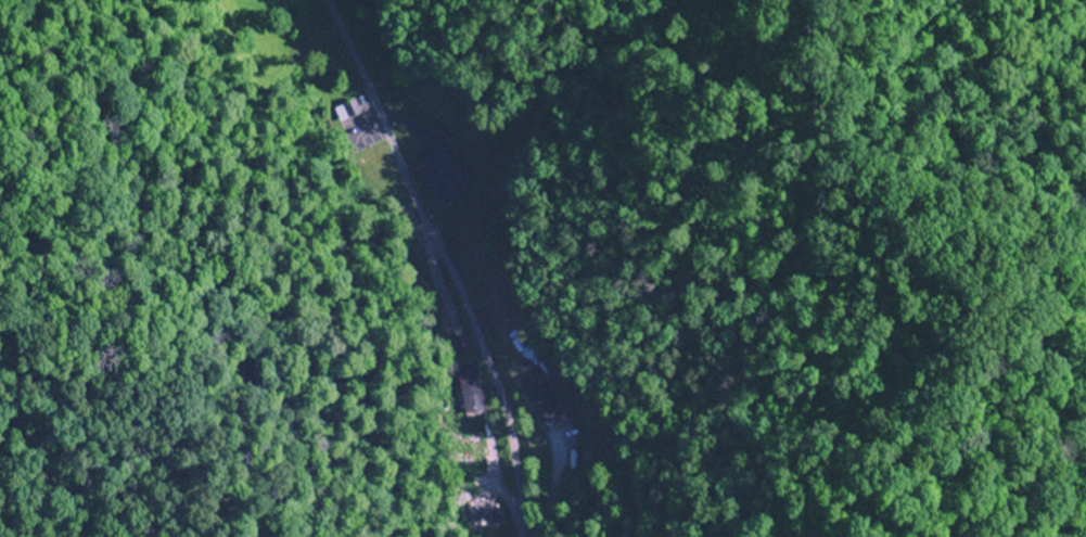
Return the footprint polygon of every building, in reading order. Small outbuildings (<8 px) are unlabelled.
[(461,434),(471,489),(486,486),(483,469),(476,470),(473,454),(485,451),(480,430),(461,434)]
